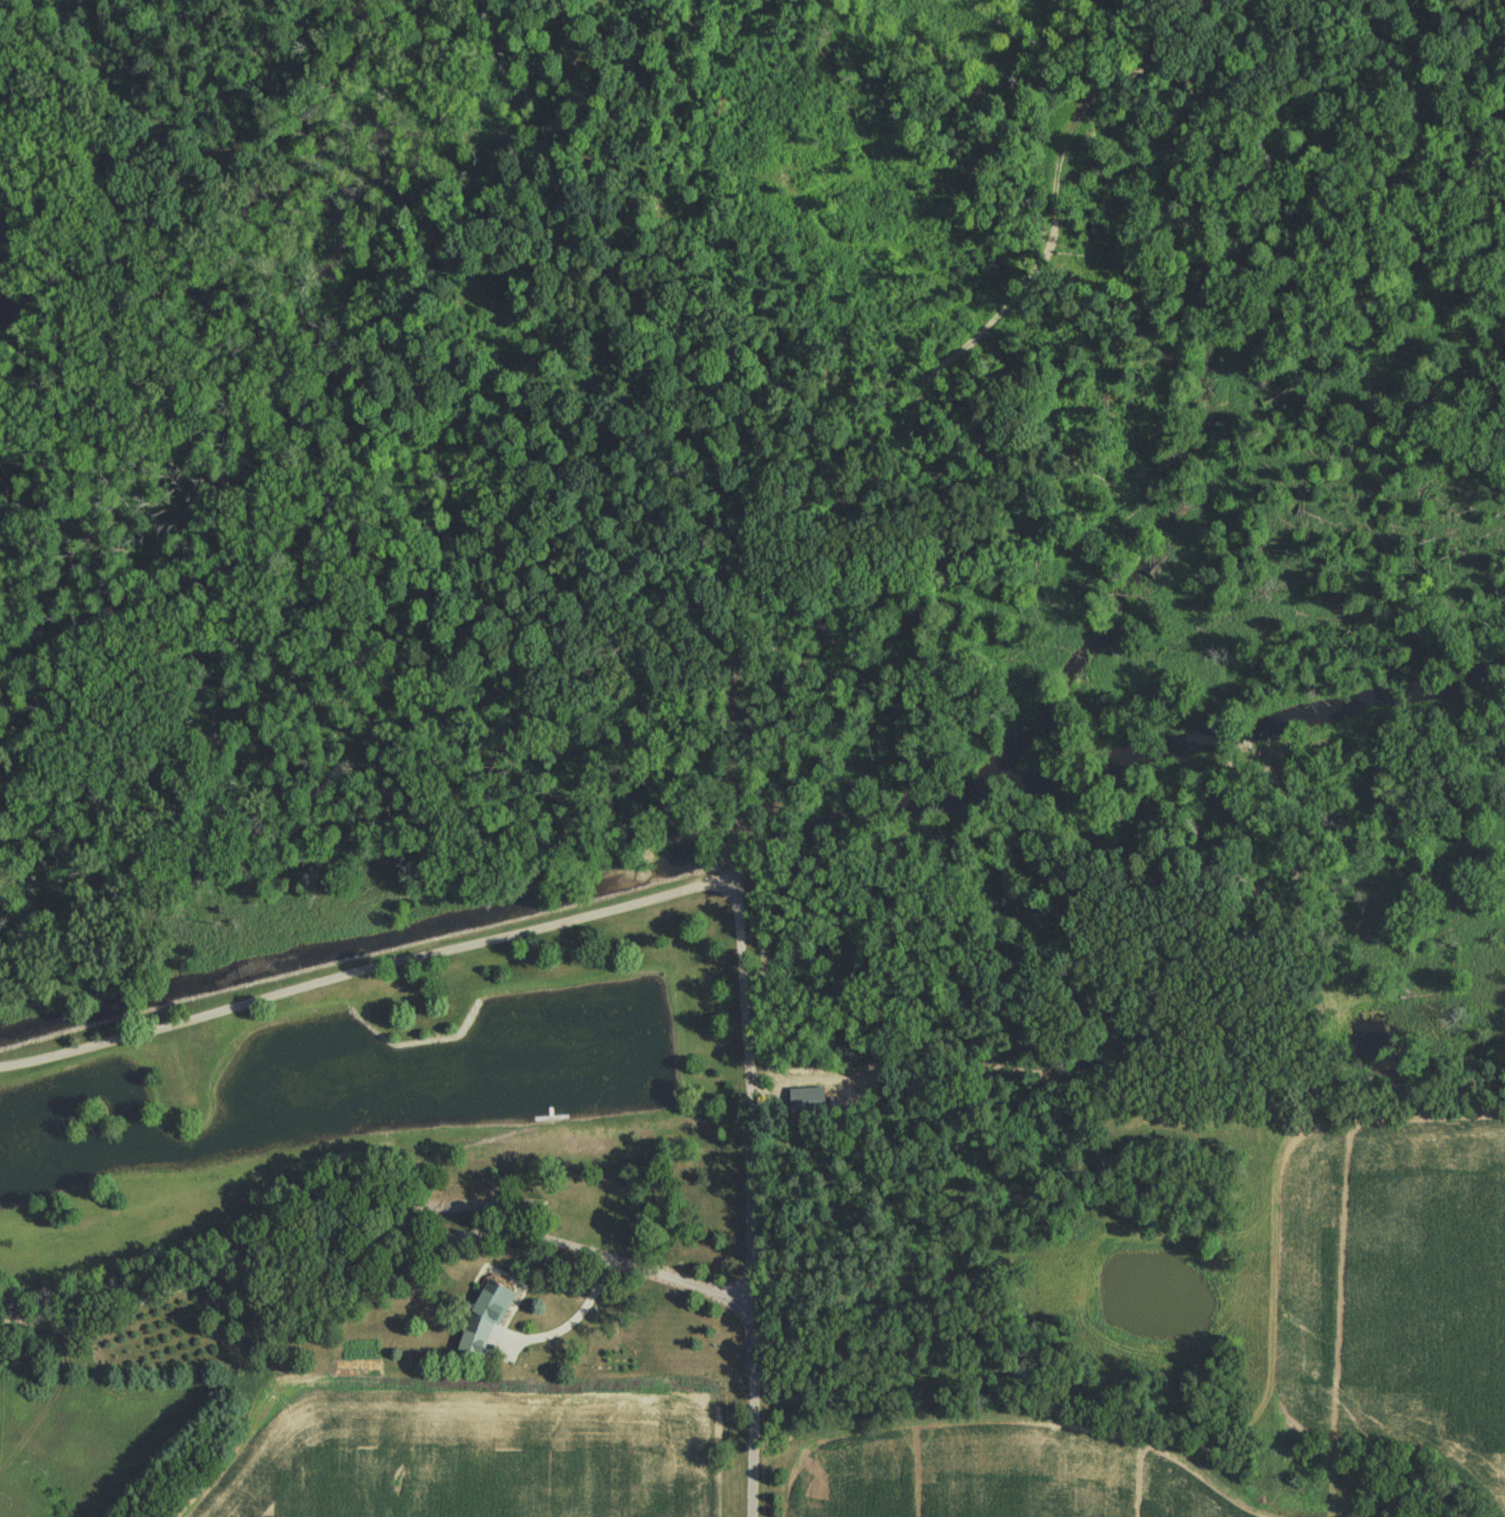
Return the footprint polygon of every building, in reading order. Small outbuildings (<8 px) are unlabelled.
[(494,1325),(503,1328),(515,1292),(484,1282),(460,1353),(482,1360),(494,1325)]
